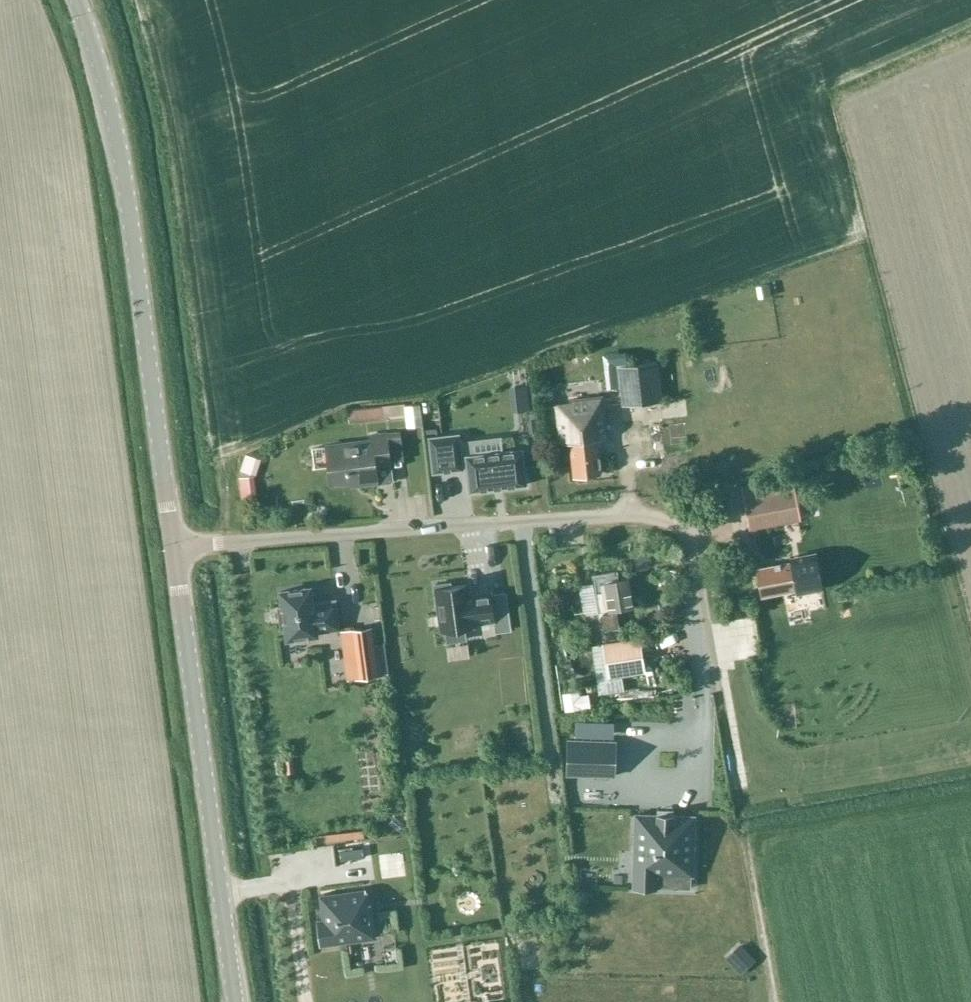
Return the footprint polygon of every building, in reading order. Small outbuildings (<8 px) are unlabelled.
[(623,405),(662,401),(657,361),(618,366),(623,405)] [(533,384),(515,386),(518,411),(536,409),(533,384)] [(598,439),(608,438),(603,396),(570,400),(571,404),(543,407),(545,424),(558,422),(561,444),(571,443),(575,476),(581,476),(581,478),(587,478),(589,475),(602,474),(598,439)] [(385,420),(384,416),(388,415),(388,419),(407,417),(405,403),(383,406),(348,410),(350,423),(385,420)] [(538,419),(530,420),(532,432),(539,431),(538,419)] [(375,465),(390,463),(387,433),(371,435),(372,441),(327,446),(331,483),(361,479),(361,483),(377,481),(375,465)] [(458,434),(429,438),(433,472),(462,469),(462,465),(467,464),(468,469),(470,489),(470,491),(472,490),(524,484),(526,484),(526,482),(522,451),(522,449),(520,449),(513,450),(503,451),(473,455),(471,441),(459,442),(458,434)] [(252,474),(257,460),(245,457),(241,470),(252,474)] [(767,481),(741,486),(750,529),(800,520),(791,478),(767,483),(767,481)] [(251,479),(241,480),(243,500),(253,498),(251,479)] [(792,561),(757,568),(762,595),(797,588),(798,592),(796,592),(797,593),(823,588),(816,552),(790,557),(790,558),(791,558),(792,561)] [(374,593),(383,592),(379,569),(370,570),(374,593)] [(602,630),(621,627),(618,609),(634,607),(630,579),(621,580),(619,570),(593,574),(602,630)] [(450,582),(436,584),(442,630),(446,630),(448,642),(466,639),(465,627),(473,626),(472,623),(494,620),(490,593),(469,596),(467,584),(452,586),(451,581),(450,582)] [(317,635),(316,632),(339,629),(336,603),(313,606),(310,587),(281,591),(283,607),(278,607),(280,624),(285,623),(287,639),(317,635)] [(509,618),(494,620),(496,633),(511,631),(509,618)] [(372,627),(352,630),(358,678),(378,675),(372,627)] [(608,667),(595,669),(599,695),(611,693),(623,691),(621,674),(644,671),(640,638),(604,644),(608,667)] [(578,691),(563,693),(566,711),(589,707),(587,696),(579,698),(578,691)] [(567,774),(614,776),(615,741),(568,740),(567,774)] [(636,814),(633,888),(656,889),(656,887),(691,888),(691,875),(693,875),(695,816),(636,814)] [(321,945),(375,938),(370,904),(368,904),(366,890),(320,896),(324,920),(318,920),(321,945)] [(742,948),(727,962),(739,975),(755,961),(742,948)]
